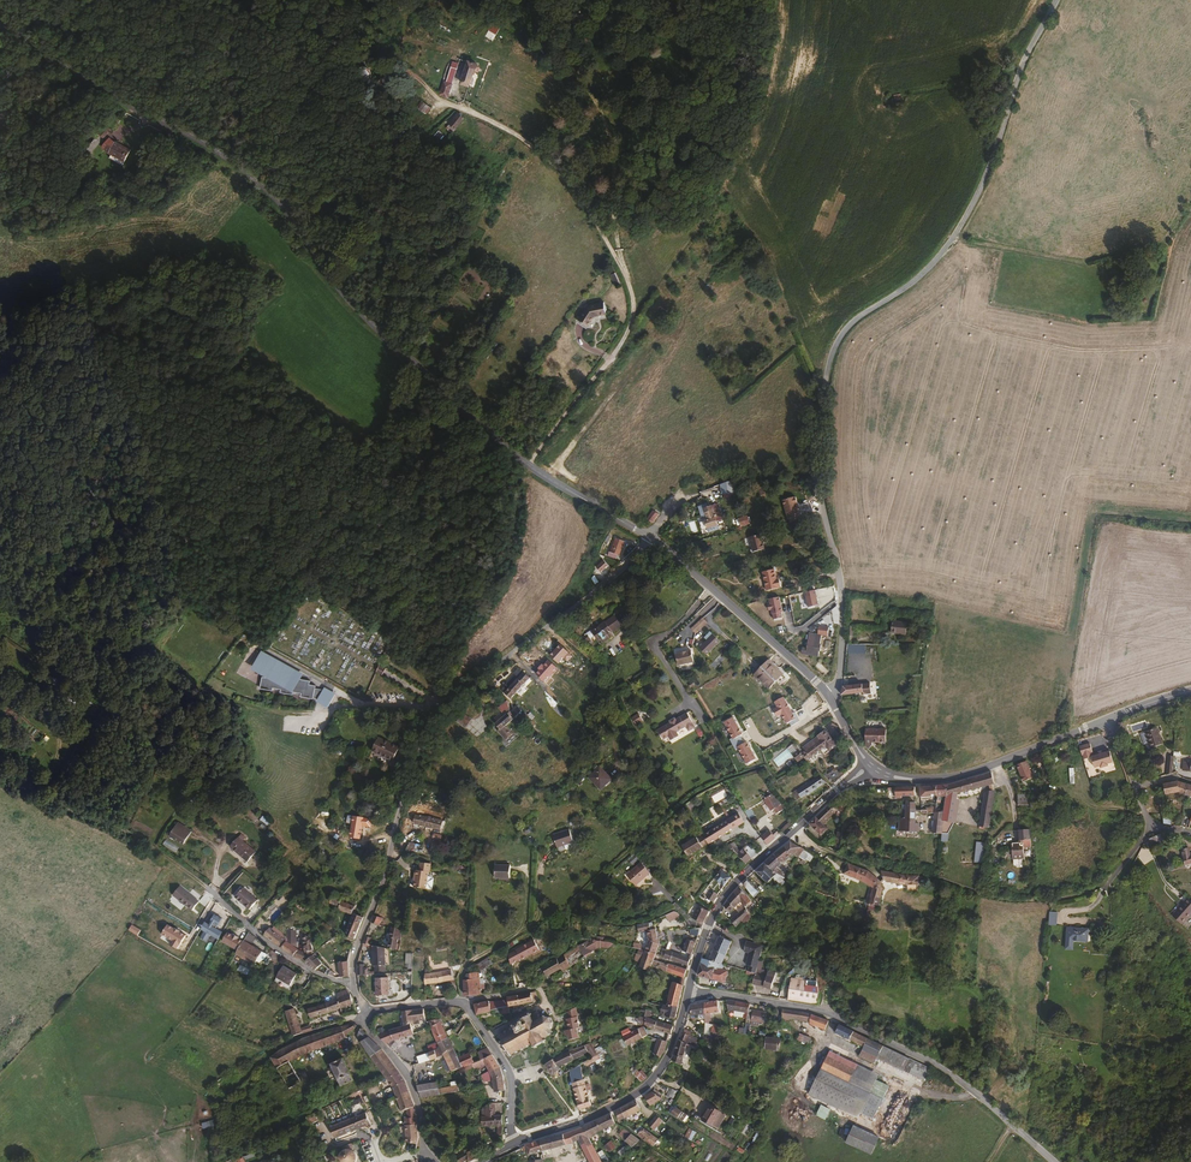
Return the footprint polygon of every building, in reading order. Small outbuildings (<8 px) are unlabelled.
[(495,33),(488,29),(484,37),(491,41),(495,33)] [(468,86),(472,73),(474,73),(477,65),(468,62),(461,83),(468,86)] [(371,77),(372,74),(372,71),(371,68),(369,66),(366,65),(363,65),(360,66),(357,68),(356,70),(356,72),(356,75),(357,78),(359,80),(361,81),(364,81),(367,81),(369,80),(371,77)] [(1049,80),(1044,69),(1038,71),(1043,83),(1049,80)] [(447,98),(451,84),(450,83),(445,82),(443,82),(439,94),(447,98)] [(455,129),(464,117),(457,112),(449,124),(455,129)] [(87,155),(104,134),(108,130),(100,126),(87,143),(81,150),(87,155)] [(124,157),(129,145),(112,138),(111,139),(107,137),(99,147),(109,151),(124,157)] [(454,153),(454,152),(454,150),(454,149),(452,147),(450,147),(448,147),(447,149),(446,150),(446,152),(446,153),(448,154),(449,155),(451,155),(453,154),(454,153)] [(124,157),(109,151),(108,154),(122,160),(124,157)] [(610,275),(615,287),(620,285),(615,273),(610,275)] [(589,307),(579,320),(589,327),(596,318),(608,315),(605,303),(589,307)] [(799,511),(797,506),(799,505),(797,500),(796,500),(796,499),(794,500),(786,502),(784,502),(789,521),(800,518),(799,511)] [(813,513),(810,503),(800,507),(803,516),(813,513)] [(716,505),(704,509),(708,521),(719,517),(716,505)] [(653,522),(658,515),(653,511),(644,518),(651,525),(653,522)] [(749,524),(747,517),(739,519),(741,526),(749,524)] [(761,536),(750,539),(753,553),(765,551),(761,536)] [(608,552),(607,556),(616,559),(617,556),(618,556),(622,547),(623,548),(625,543),(623,543),(624,541),(616,538),(610,553),(608,552)] [(604,560),(596,567),(600,572),(609,566),(604,560)] [(721,564),(710,567),(711,572),(723,570),(721,564)] [(777,580),(775,570),(763,572),(767,591),(778,589),(778,588),(781,588),(780,582),(777,582),(777,580)] [(611,633),(622,625),(615,615),(596,630),(593,632),(596,636),(600,641),(601,640),(611,633)] [(702,627),(707,623),(702,619),(698,623),(702,627)] [(908,623),(893,621),(891,633),(906,635),(908,623)] [(695,634),(702,627),(698,623),(691,630),(695,634)] [(596,636),(593,632),(596,630),(595,628),(586,635),(587,637),(588,636),(591,640),(596,636)] [(708,640),(700,648),(707,654),(720,641),(711,632),(705,638),(708,640)] [(603,643),(613,635),(611,633),(601,640),(603,643)] [(802,648),(801,654),(819,656),(819,651),(821,651),(821,645),(820,645),(822,636),(810,634),(808,648),(802,648)] [(591,640),(588,636),(587,637),(580,641),(583,645),(591,640)] [(680,654),(676,655),(679,666),(695,662),(692,651),(687,652),(680,653),(680,654)] [(266,677),(257,672),(256,671),(264,656),(266,657),(273,662),(289,671),(285,677),(300,680),(303,675),(274,659),(267,655),(261,652),(250,671),(256,674),(261,678),(266,678),(266,677)] [(309,682),(302,681),(300,680),(285,677),(289,671),(273,662),(266,657),(264,656),(256,671),(257,672),(266,677),(266,678),(261,678),(259,689),(260,689),(271,692),(272,689),(280,690),(279,693),(291,696),(292,693),(295,694),(300,694),(299,698),(312,700),(313,698),(314,690),(315,687),(308,686),(309,682)] [(782,674),(768,660),(761,667),(775,681),(782,674)] [(376,671),(382,675),(386,668),(379,664),(378,668),(376,671)] [(775,681),(761,667),(754,674),(768,688),(775,681)] [(523,684),(529,678),(524,672),(518,678),(523,684)] [(510,700),(523,684),(518,678),(504,694),(510,700)] [(872,694),(870,683),(849,686),(849,694),(855,693),(855,694),(864,694),(864,695),(872,694)] [(322,691),(320,691),(314,690),(313,698),(317,698),(318,698),(316,701),(328,707),(334,696),(323,689),(322,691)] [(782,715),(787,724),(797,719),(784,697),(774,702),(777,707),(773,710),(778,718),(782,715)] [(503,712),(509,704),(505,702),(499,709),(503,712)] [(515,718),(522,710),(517,707),(511,714),(515,718)] [(497,723),(509,713),(509,708),(500,715),(500,714),(494,719),(497,723)] [(467,729),(472,718),(461,712),(456,723),(467,729)] [(506,726),(515,718),(511,714),(509,713),(497,723),(496,723),(500,730),(506,726)] [(640,713),(632,716),(635,725),(643,722),(640,713)] [(686,726),(692,723),(687,713),(675,720),(675,718),(669,721),(670,723),(658,730),(663,740),(669,737),(671,741),(679,736),(676,732),(686,726)] [(743,734),(733,717),(723,723),(733,740),(743,734)] [(510,732),(506,726),(500,730),(496,723),(495,724),(499,729),(497,731),(503,738),(510,732)] [(689,731),(695,727),(692,723),(686,726),(689,731)] [(1157,724),(1145,727),(1150,744),(1162,741),(1157,724)] [(886,742),(886,729),(865,730),(866,749),(869,751),(873,746),(873,743),(886,742)] [(824,753),(836,743),(825,730),(818,735),(821,739),(807,750),(802,754),(804,758),(807,761),(821,749),(824,753)] [(505,741),(513,735),(510,732),(503,738),(505,741)] [(807,750),(821,739),(818,735),(804,747),(807,750)] [(378,739),(373,753),(394,760),(398,747),(378,739)] [(757,759),(747,742),(737,748),(747,765),(757,759)] [(797,748),(799,747),(797,744),(794,747),(802,760),(804,758),(802,754),(799,750),(797,748)] [(1091,757),(1090,754),(1092,753),(1090,744),(1080,747),(1083,760),(1091,758),(1094,769),(1099,767),(1100,769),(1108,767),(1107,765),(1112,763),(1109,752),(1091,757)] [(802,760),(794,747),(792,745),(788,748),(799,762),(802,760)] [(1178,761),(1177,769),(1184,771),(1184,772),(1190,772),(1190,763),(1178,761)] [(1027,762),(1017,766),(1024,783),(1034,778),(1027,762)] [(595,771),(589,779),(601,790),(611,779),(599,767),(598,768),(596,766),(594,769),(595,771)] [(833,785),(845,774),(842,770),(839,772),(835,768),(829,774),(826,772),(823,775),(833,785)] [(994,784),(991,773),(948,785),(947,796),(965,791),(994,784)] [(808,795),(827,783),(820,776),(798,790),(802,797),(807,794),(808,795)] [(1185,795),(1187,785),(1187,784),(1178,782),(1177,782),(1163,785),(1165,795),(1176,793),(1185,795)] [(947,796),(948,785),(936,786),(936,797),(947,796)] [(936,797),(936,786),(920,788),(920,798),(936,797)] [(915,797),(915,788),(888,789),(888,791),(895,791),(896,797),(915,797)] [(785,808),(772,790),(763,797),(765,800),(764,800),(771,812),(774,810),(777,814),(785,808)] [(802,797),(798,790),(794,792),(799,800),(802,797)] [(988,828),(991,810),(994,790),(987,793),(979,827),(988,828)] [(963,824),(965,791),(947,796),(945,813),(944,822),(963,824)] [(1028,805),(1028,795),(1017,795),(1018,806),(1028,806),(1028,805)] [(1028,813),(1028,811),(1033,811),(1033,805),(1028,805),(1028,806),(1018,806),(1018,827),(1029,827),(1032,827),(1032,825),(1036,825),(1035,813),(1028,813)] [(823,825),(838,810),(829,806),(809,824),(820,835),(827,829),(823,825)] [(755,816),(751,809),(745,812),(750,819),(755,816)] [(916,832),(916,810),(907,810),(903,810),(903,819),(901,819),(900,832),(916,832)] [(944,822),(945,813),(936,813),(935,813),(934,833),(943,834),(944,822)] [(1171,825),(1171,813),(1163,814),(1164,824),(1171,825)] [(425,827),(428,817),(415,814),(413,824),(425,827)] [(708,844),(743,823),(738,815),(709,832),(703,836),(708,844)] [(263,816),(260,820),(267,825),(270,822),(263,816)] [(372,819),(352,816),(349,838),(360,840),(362,826),(370,827),(372,819)] [(441,830),(443,821),(428,817),(425,827),(441,830)] [(183,844),(192,832),(178,823),(170,835),(183,844)] [(574,842),(569,829),(553,834),(557,847),(564,844),(573,842),(574,842)] [(767,845),(774,839),(769,831),(761,837),(767,845)] [(1029,840),(1029,831),(1018,831),(1019,841),(1029,840)] [(1165,841),(1161,833),(1149,839),(1151,844),(1159,841),(1160,843),(1165,841)] [(708,844),(703,836),(697,840),(696,838),(695,839),(694,837),(686,841),(687,843),(682,846),(687,856),(696,851),(704,847),(708,844)] [(246,862),(254,853),(255,851),(243,841),(238,837),(229,848),(246,862)] [(179,847),(167,840),(163,845),(176,853),(179,847)] [(1033,847),(1032,840),(1029,840),(1019,841),(1019,843),(1012,844),(1013,848),(1011,848),(1012,855),(1023,854),(1025,847),(1033,847)] [(414,852),(415,843),(408,842),(406,850),(414,852)] [(750,857),(757,851),(750,844),(741,853),(735,843),(728,845),(731,849),(733,848),(739,856),(746,864),(751,859),(750,857)] [(788,857),(790,854),(792,857),(793,855),(799,848),(790,843),(775,854),(765,864),(775,874),(777,871),(775,869),(788,857)] [(984,868),(986,848),(963,845),(960,865),(984,868)] [(708,853),(704,847),(696,851),(700,858),(708,853)] [(797,857),(803,850),(799,848),(793,855),(797,857)] [(1189,856),(1187,849),(1180,851),(1184,866),(1190,864),(1190,855),(1189,856)] [(888,867),(890,852),(880,850),(877,865),(888,867)] [(426,888),(428,876),(428,872),(429,872),(430,864),(419,863),(418,870),(416,870),(416,871),(415,871),(414,877),(415,877),(414,888),(426,889),(426,888)] [(635,886),(645,876),(646,876),(649,879),(652,876),(641,863),(626,876),(635,886)] [(510,865),(495,864),(495,878),(510,878),(510,865)] [(775,874),(765,864),(756,872),(767,884),(772,879),(777,884),(784,878),(781,877),(776,874),(775,874)] [(878,880),(868,872),(848,864),(844,873),(863,882),(872,888),(878,880)] [(724,886),(731,878),(721,870),(715,879),(724,886)] [(924,883),(925,878),(919,876),(908,876),(881,871),(884,880),(886,881),(907,884),(907,889),(917,890),(918,881),(924,883)] [(759,893),(747,880),(743,884),(754,897),(759,893)] [(878,909),(883,888),(878,880),(872,888),(867,907),(878,909)] [(199,903),(180,887),(174,895),(192,910),(199,903)] [(747,896),(740,887),(734,892),(742,900),(747,896)] [(243,888),(235,897),(243,904),(244,903),(251,908),(258,900),(243,888)] [(713,903),(718,895),(712,891),(707,899),(713,903)] [(730,914),(742,900),(734,892),(723,907),(730,914)] [(341,901),(341,898),(332,896),(329,906),(338,908),(340,903),(341,901)] [(1187,899),(1183,902),(1182,901),(1179,904),(1181,906),(1172,916),(1181,924),(1190,914),(1190,903),(1187,899)] [(352,914),(355,907),(340,903),(338,908),(337,911),(352,914)] [(703,924),(709,911),(698,906),(692,919),(703,924)] [(741,922),(749,915),(745,908),(731,921),(736,927),(741,922)] [(669,923),(680,918),(677,911),(665,916),(669,923)] [(354,939),(363,918),(354,913),(346,935),(354,939)] [(214,914),(210,920),(211,921),(213,922),(218,925),(221,918),(214,914)] [(742,923),(749,916),(749,915),(741,922),(742,923)] [(380,925),(382,918),(374,916),(371,923),(380,925)] [(209,924),(204,922),(200,929),(204,932),(200,938),(206,942),(210,935),(218,940),(222,932),(211,926),(209,924)] [(656,928),(654,928),(652,929),(649,922),(643,924),(637,925),(640,933),(642,932),(647,931),(649,936),(650,939),(646,949),(657,953),(660,943),(656,928)] [(132,925),(129,930),(138,935),(141,931),(132,925)] [(186,935),(168,925),(162,935),(173,941),(171,945),(177,949),(180,945),(186,935)] [(285,937),(271,927),(270,929),(283,939),(285,937)] [(401,940),(402,930),(392,928),(388,949),(396,950),(398,940),(401,940)] [(293,946),(287,942),(283,939),(270,929),(263,935),(292,956),(298,950),(296,949),(292,946),(293,946)] [(698,937),(700,929),(690,929),(689,934),(698,937)] [(296,949),(296,930),(286,930),(286,938),(289,940),(287,942),(293,946),(292,946),(296,949)] [(1088,932),(1067,930),(1066,941),(1086,943),(1088,932)] [(676,939),(674,931),(667,932),(668,940),(676,939)] [(227,932),(222,941),(235,949),(240,940),(227,932)] [(255,965),(263,953),(250,945),(256,936),(250,932),(242,945),(248,949),(244,955),(238,951),(236,954),(255,965)] [(313,953),(309,944),(311,937),(307,937),(305,936),(302,939),(304,940),(304,946),(303,946),(305,953),(304,953),(304,954),(303,960),(305,961),(312,954),(313,953)] [(721,964),(731,942),(720,936),(715,947),(714,949),(709,961),(718,963),(721,964)] [(534,939),(515,949),(515,950),(509,953),(511,964),(520,959),(521,960),(540,950),(534,939)] [(609,948),(610,943),(604,941),(592,940),(591,946),(609,948)] [(692,955),(696,943),(688,940),(686,943),(685,943),(684,946),(685,946),(684,948),(681,947),(680,950),(692,955)] [(746,942),(743,952),(748,954),(745,965),(749,967),(747,972),(755,974),(756,970),(757,967),(758,961),(760,956),(759,956),(760,952),(761,950),(764,951),(764,947),(746,942)] [(385,968),(386,949),(372,946),(371,948),(370,948),(370,950),(374,951),(374,968),(375,968),(383,968),(385,968)] [(561,971),(585,957),(577,946),(558,959),(542,967),(545,977),(560,968),(561,971)] [(655,959),(657,953),(646,949),(640,948),(638,953),(655,959)] [(303,960),(304,954),(298,950),(292,956),(303,962),(305,961),(303,960)] [(676,961),(679,955),(667,950),(664,956),(676,961)] [(686,970),(655,959),(638,953),(636,959),(642,961),(640,965),(651,969),(652,965),(684,978),(686,970)] [(278,964),(282,958),(277,954),(273,961),(278,964)] [(308,964),(315,957),(312,954),(305,961),(308,964)] [(688,966),(690,960),(679,955),(676,961),(688,966)] [(315,970),(321,961),(316,956),(315,957),(308,964),(308,965),(313,968),(315,970)] [(480,970),(491,963),(488,958),(477,965),(480,970)] [(716,969),(718,963),(709,961),(706,960),(702,959),(697,976),(723,982),(726,972),(716,969)] [(275,971),(278,964),(273,961),(270,968),(275,971)] [(349,977),(349,961),(339,962),(341,977),(349,977)] [(366,974),(366,971),(366,968),(365,967),(362,967),(362,964),(357,965),(357,975),(366,974)] [(283,966),(277,978),(290,986),(297,975),(283,966)] [(455,980),(452,970),(436,973),(425,975),(425,989),(427,989),(427,985),(438,983),(455,980)] [(770,989),(775,973),(766,971),(766,972),(756,970),(755,974),(752,985),(770,989)] [(479,985),(479,979),(478,973),(475,973),(475,974),(467,975),(464,980),(465,996),(481,994),(480,989),(483,989),(483,985),(479,985)] [(388,977),(376,978),(377,995),(389,994),(388,977)] [(616,989),(623,980),(620,978),(613,987),(616,989)] [(818,993),(817,983),(791,979),(788,1000),(818,1005),(818,993)] [(678,1007),(683,986),(672,983),(667,1006),(669,1006),(669,1005),(678,1007)] [(533,1002),(531,993),(507,998),(507,1000),(510,1012),(510,1015),(514,1014),(513,1006),(533,1002)] [(326,1013),(340,1008),(340,1009),(354,1004),(351,994),(319,1007),(308,1010),(310,1019),(326,1013)] [(510,1012),(507,1000),(502,1001),(489,1002),(489,1001),(474,1005),(477,1015),(500,1009),(502,1015),(510,1012)] [(748,1010),(749,1004),(729,1000),(727,1000),(728,1005),(734,1007),(734,1010),(748,1013),(748,1010)] [(719,1012),(717,1001),(704,1003),(704,1014),(704,1020),(708,1020),(708,1014),(719,1012)] [(704,1014),(704,1003),(691,1005),(690,1016),(704,1014)] [(675,1019),(678,1007),(669,1005),(669,1006),(667,1006),(663,1004),(660,1014),(664,1015),(663,1016),(675,1019)] [(578,1038),(576,1029),(579,1028),(575,1008),(566,1012),(567,1019),(565,1020),(568,1030),(564,1031),(565,1036),(567,1036),(568,1041),(578,1038)] [(300,1029),(293,1009),(286,1011),(293,1035),(294,1036),(314,1030),(312,1027),(311,1028),(310,1026),(300,1029)] [(425,1020),(423,1009),(402,1012),(404,1027),(411,1025),(413,1024),(413,1022),(425,1020)] [(763,1023),(764,1013),(748,1010),(748,1013),(746,1020),(763,1023)] [(828,1021),(811,1015),(782,1010),(782,1027),(789,1029),(789,1020),(793,1021),(795,1019),(809,1022),(809,1024),(825,1030),(828,1021)] [(513,1028),(497,1036),(502,1046),(507,1056),(531,1044),(533,1048),(542,1043),(543,1043),(541,1039),(548,1036),(546,1032),(550,1030),(551,1023),(548,1018),(542,1017),(538,1018),(537,1015),(530,1019),(528,1015),(516,1022),(517,1024),(512,1026),(513,1028)] [(645,1025),(646,1017),(644,1017),(639,1016),(638,1023),(645,1025)] [(673,1026),(646,1017),(645,1025),(644,1026),(671,1034),(673,1026)] [(448,1037),(439,1019),(430,1021),(431,1027),(434,1033),(439,1044),(448,1037)] [(301,1055),(335,1043),(334,1042),(344,1038),(356,1026),(353,1024),(313,1035),(296,1042),(282,1049),(274,1056),(294,1095),(306,1088),(289,1062),(301,1055)] [(413,1034),(411,1025),(404,1027),(378,1036),(385,1043),(413,1034)] [(716,1039),(720,1028),(712,1025),(708,1036),(716,1039)] [(883,1046),(844,1027),(839,1025),(835,1033),(863,1046),(862,1049),(877,1056),(878,1056),(883,1046)] [(627,1045),(647,1035),(643,1027),(632,1032),(630,1028),(623,1031),(625,1035),(623,1037),(627,1045)] [(399,1073),(381,1049),(369,1038),(369,1037),(360,1029),(358,1035),(362,1041),(361,1042),(386,1078),(399,1073)] [(695,1048),(699,1039),(681,1031),(678,1039),(694,1047),(695,1048)] [(809,1044),(811,1038),(800,1034),(798,1040),(809,1044)] [(453,1048),(448,1038),(448,1037),(439,1044),(441,1047),(444,1055),(453,1048)] [(664,1050),(667,1041),(654,1037),(653,1039),(659,1042),(656,1052),(659,1054),(659,1055),(660,1056),(664,1050)] [(779,1049),(780,1039),(767,1038),(765,1048),(779,1049)] [(687,1066),(694,1047),(678,1039),(673,1056),(671,1059),(682,1066),(682,1063),(687,1066)] [(558,1067),(586,1051),(589,1055),(582,1060),(581,1061),(582,1064),(597,1055),(590,1044),(569,1051),(569,1052),(553,1060),(558,1067)] [(929,1070),(883,1046),(878,1056),(925,1080),(929,1070)] [(444,1055),(441,1047),(439,1048),(430,1052),(429,1053),(430,1061),(444,1055)] [(458,1058),(453,1048),(444,1055),(452,1071),(462,1067),(458,1058)] [(492,1054),(487,1048),(478,1052),(481,1060),(484,1059),(492,1054)] [(877,1056),(862,1049),(858,1055),(874,1063),(877,1056)] [(481,1060),(478,1052),(470,1056),(469,1053),(458,1058),(462,1067),(474,1063),(481,1060)] [(500,1068),(492,1054),(484,1059),(481,1060),(474,1063),(476,1067),(485,1064),(489,1071),(490,1072),(500,1068)] [(823,1067),(828,1056),(826,1055),(820,1066),(823,1067)] [(862,1087),(868,1075),(828,1056),(823,1067),(862,1087)] [(344,1058),(332,1064),(342,1086),(354,1080),(344,1058)] [(558,1067),(553,1060),(545,1065),(552,1074),(560,1070),(558,1067)] [(849,1113),(862,1087),(823,1067),(809,1094),(849,1113)] [(505,1090),(503,1077),(500,1068),(490,1072),(493,1079),(495,1092),(505,1090)] [(493,1079),(490,1072),(489,1071),(485,1073),(490,1081),(493,1079)] [(645,1079),(640,1071),(637,1074),(642,1082),(645,1079)] [(409,1091),(406,1082),(399,1073),(386,1078),(393,1087),(396,1096),(409,1091)] [(458,1091),(452,1073),(438,1078),(442,1089),(439,1090),(437,1083),(416,1086),(420,1097),(458,1091)] [(871,1092),(877,1080),(868,1075),(862,1087),(871,1092)] [(226,1085),(225,1083),(226,1081),(223,1077),(212,1087),(215,1091),(218,1088),(219,1090),(226,1085)] [(586,1088),(583,1079),(571,1083),(574,1092),(586,1088)] [(859,1118),(869,1099),(872,1092),(871,1092),(862,1087),(849,1113),(859,1118)] [(591,1105),(586,1088),(574,1092),(579,1110),(591,1105)] [(415,1107),(409,1091),(396,1096),(402,1110),(407,1109),(415,1107)] [(650,1106),(661,1098),(656,1095),(652,1092),(645,1096),(650,1106)] [(871,1124),(880,1105),(869,1099),(859,1118),(871,1124)] [(641,1110),(636,1101),(615,1112),(619,1121),(626,1117),(641,1110)] [(503,1121),(502,1115),(501,1115),(502,1103),(491,1103),(491,1112),(485,1112),(486,1117),(476,1118),(477,1126),(482,1126),(483,1128),(498,1126),(503,1125),(503,1121)] [(816,1116),(826,1121),(830,1110),(820,1106),(816,1116)] [(417,1124),(415,1108),(415,1107),(407,1109),(408,1118),(404,1118),(405,1125),(417,1124)] [(679,1119),(683,1113),(675,1107),(671,1114),(679,1119)] [(720,1113),(709,1107),(706,1112),(707,1113),(717,1119),(720,1113)] [(371,1123),(366,1112),(354,1117),(359,1128),(371,1123)] [(712,1127),(717,1119),(707,1113),(702,1120),(712,1127)] [(317,1121),(313,1114),(306,1117),(310,1125),(317,1121)] [(588,1137),(616,1124),(611,1114),(583,1128),(588,1137)] [(653,1130),(662,1120),(656,1115),(647,1125),(653,1130)] [(785,1115),(781,1125),(813,1137),(817,1127),(785,1115)] [(335,1138),(359,1128),(354,1117),(330,1127),(335,1138)] [(639,1125),(635,1121),(634,1122),(630,1119),(629,1120),(626,1117),(619,1121),(634,1132),(639,1126),(639,1125)] [(419,1137),(417,1124),(405,1125),(406,1138),(406,1141),(417,1143),(419,1137)] [(637,1134),(642,1128),(639,1126),(634,1132),(637,1134)] [(588,1137),(583,1128),(555,1136),(526,1145),(529,1155),(578,1141),(590,1161),(602,1161),(588,1137)] [(658,1140),(642,1128),(637,1134),(653,1147),(658,1140)] [(686,1137),(693,1141),(697,1132),(689,1129),(686,1137)] [(639,1140),(626,1130),(624,1132),(629,1136),(625,1141),(632,1146),(639,1140)] [(876,1143),(852,1131),(844,1147),(868,1159),(876,1143)] [(610,1152),(615,1147),(610,1141),(605,1146),(606,1147),(605,1149),(607,1151),(608,1150),(610,1152)] [(356,1158),(356,1155),(355,1153),(353,1151),(354,1149),(352,1144),(342,1147),(343,1150),(341,1154),(340,1156),(339,1158),(340,1160),(341,1161),(355,1161),(356,1160),(356,1158)] [(615,1160),(629,1148),(627,1146),(619,1152),(618,1151),(611,1156),(615,1160)] [(474,1150),(468,1153),(468,1152),(457,1157),(460,1161),(461,1161),(466,1159),(468,1161),(469,1161),(470,1161),(478,1157),(474,1150)]
